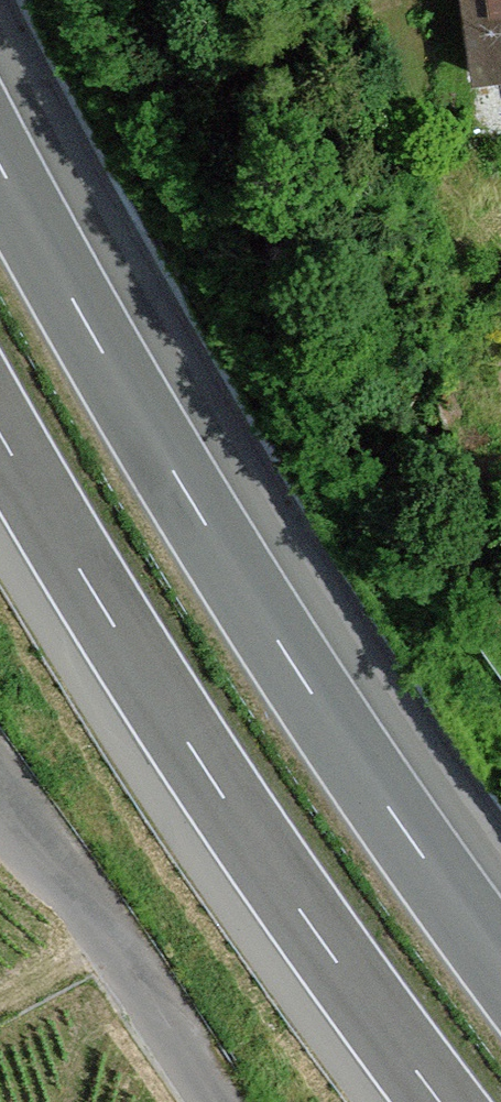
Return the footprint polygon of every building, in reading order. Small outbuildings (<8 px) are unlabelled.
[(475,80),(500,76),(500,0),(463,0),(475,80)]
